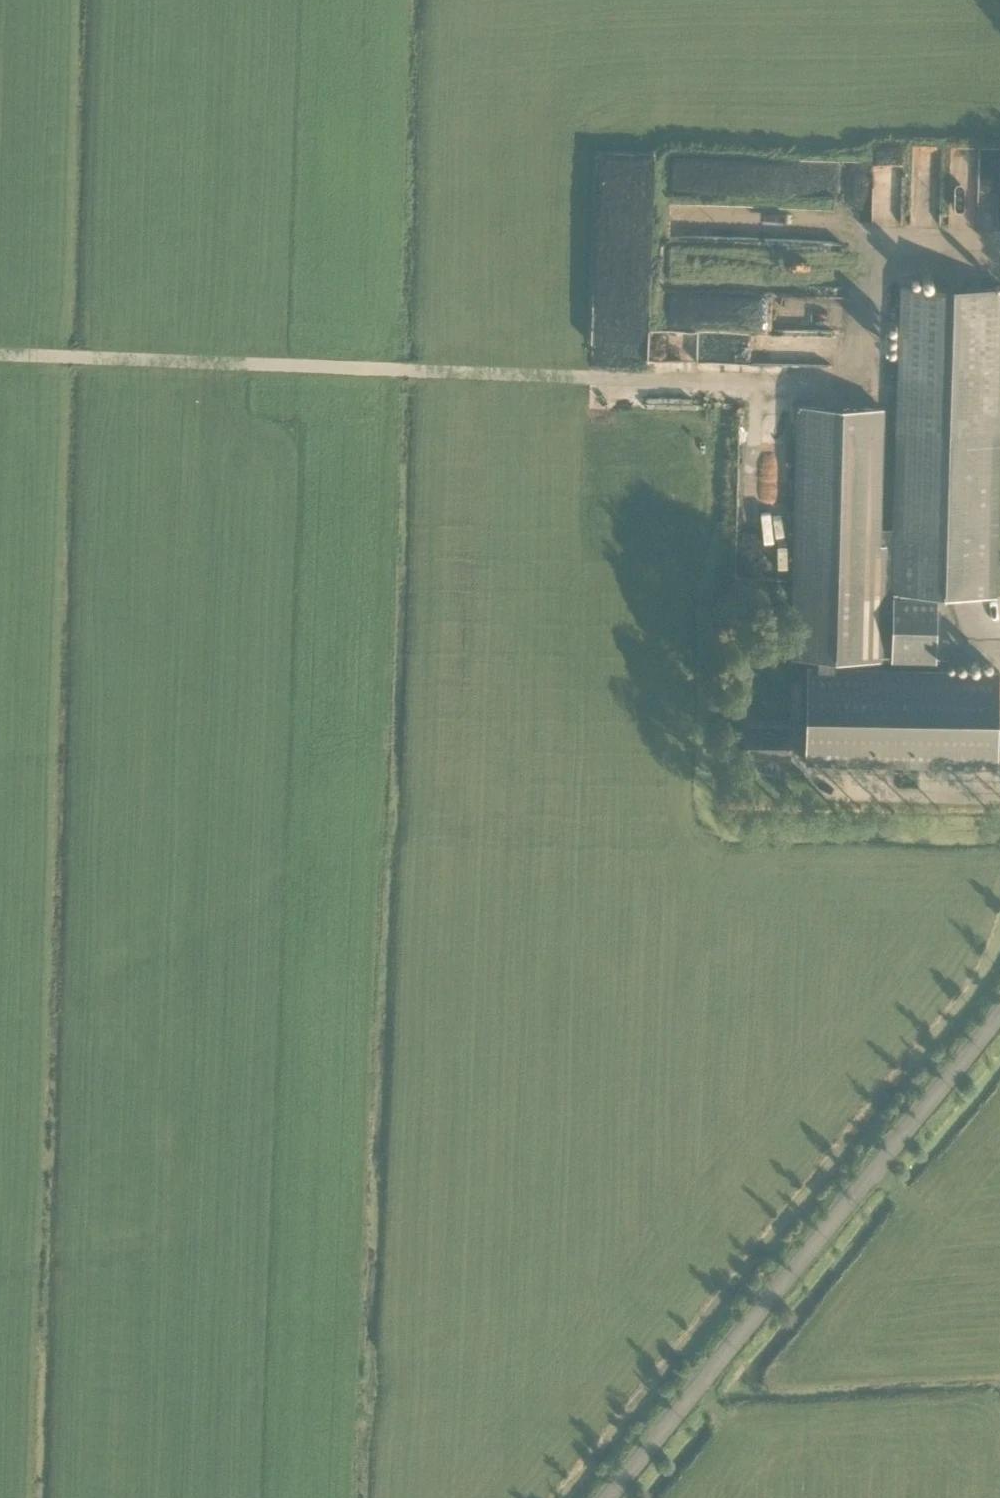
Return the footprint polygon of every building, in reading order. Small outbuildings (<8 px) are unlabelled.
[(878,178),(877,225),(904,225),(905,179),(878,178)] [(998,574),(999,407),(999,288),(897,287),(894,529),(880,529),(882,409),(787,408),(786,670),(815,670),(815,678),(805,678),(804,726),(789,726),(788,725),(744,724),(744,756),(786,757),(786,747),(803,748),(803,754),(803,764),(995,766),(996,670),(933,669),(934,594),(997,595),(998,574)]
